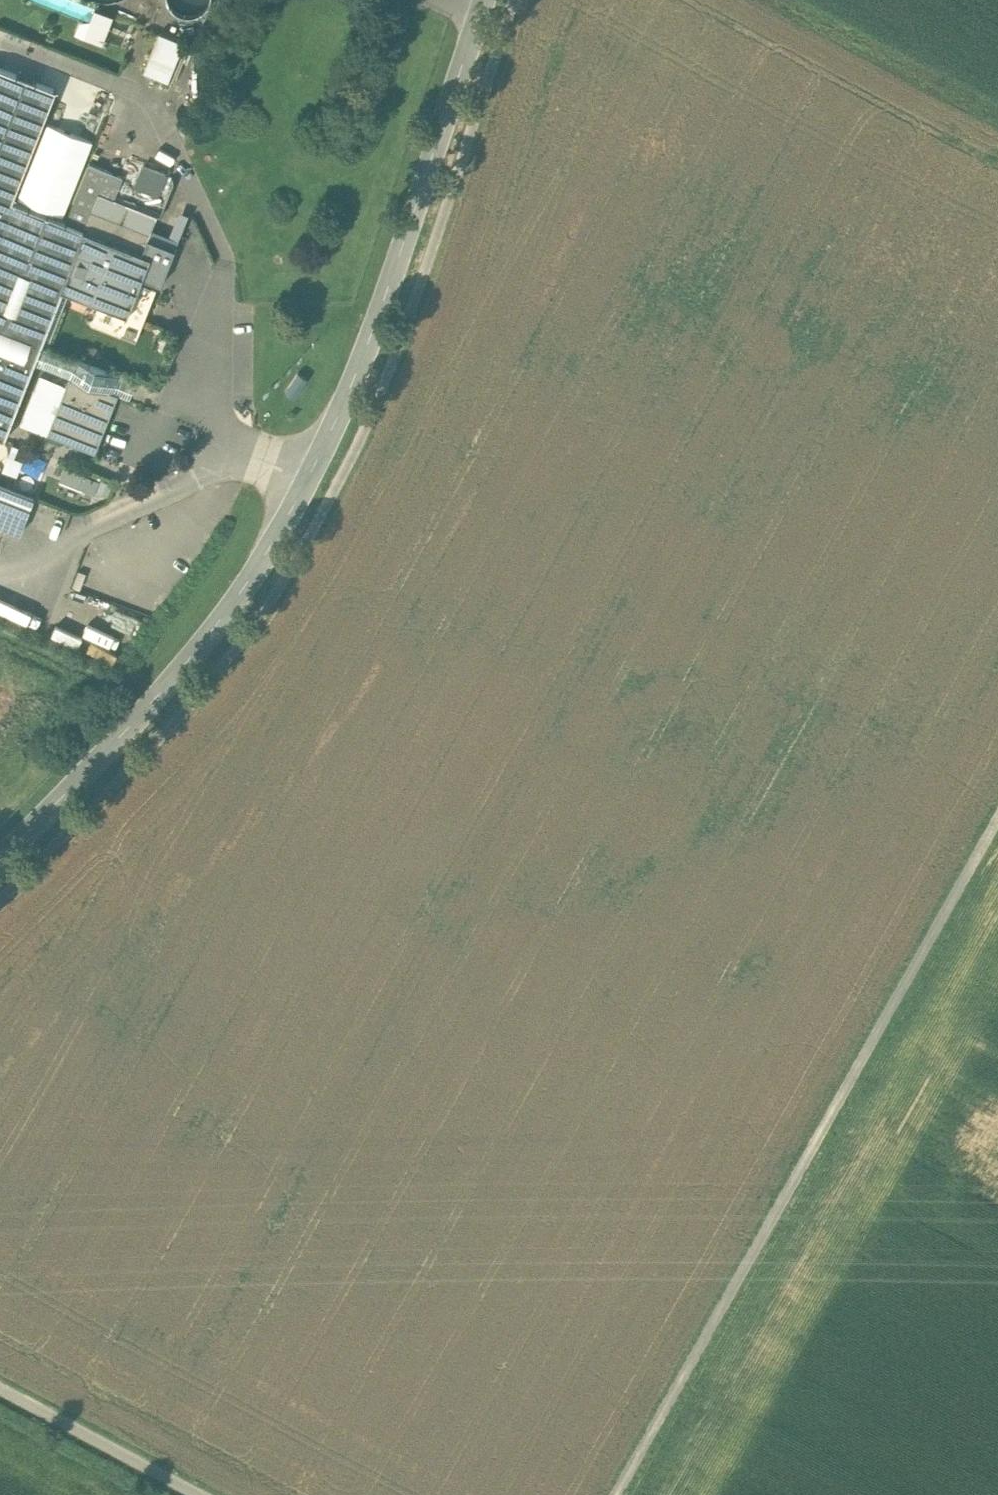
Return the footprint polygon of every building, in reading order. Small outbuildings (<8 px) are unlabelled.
[(77,30),(105,41),(117,13),(98,5),(93,19),(84,15),(77,30)] [(184,42),(160,32),(144,71),(169,80),(184,42)] [(37,64),(15,55),(12,64),(34,73),(37,64)] [(5,438),(36,361),(70,374),(77,358),(68,355),(47,346),(69,290),(128,314),(143,276),(151,256),(143,252),(149,238),(158,215),(114,197),(98,191),(83,229),(66,222),(13,201),(57,89),(0,67),(0,436),(5,438)] [(55,72),(52,71),(50,72),(49,73),(48,75),(48,76),(48,77),(48,79),(49,80),(50,81),(52,81),(54,81),(55,80),(57,79),(57,76),(57,74),(55,72)] [(68,79),(66,79),(65,81),(64,83),(65,85),(66,87),(68,88),(69,88),(71,88),(72,87),(73,86),(74,83),(73,81),(72,80),(71,79),(69,79),(68,79)] [(85,85),(82,84),(80,84),(78,86),(77,88),(78,90),(78,91),(79,92),(81,93),(82,93),(84,93),(86,92),(86,91),(87,88),(86,86),(85,85)] [(95,89),(94,89),(92,90),(91,91),(91,93),(91,94),(91,95),(91,96),(92,97),(93,98),(95,99),(98,98),(99,96),(100,94),(99,91),(98,90),(97,89),(95,89)] [(113,159),(112,159),(110,161),(110,163),(110,166),(112,168),(115,169),(117,168),(119,166),(120,163),(119,161),(118,160),(117,159),(116,158),(114,158),(113,159)] [(123,176),(90,162),(66,222),(83,229),(98,191),(114,197),(123,176)] [(133,164),(130,163),(127,164),(126,165),(124,167),(123,169),(123,171),(123,173),(124,175),(125,176),(126,177),(128,178),(131,179),(133,178),(135,177),(137,175),(138,171),(138,169),(137,167),(135,165),(133,164)] [(148,170),(146,170),(144,170),(142,171),(140,173),(140,174),(139,175),(139,177),(139,179),(140,182),(142,184),(144,184),(147,185),(150,184),(151,184),(153,181),(154,179),(154,177),(154,175),(153,173),(152,172),(150,171),(148,170)] [(165,176),(163,176),(160,176),(158,177),(157,178),(156,180),(155,182),(155,184),(155,186),(156,188),(158,190),(160,191),(163,191),(166,191),(167,190),(169,188),(170,186),(170,185),(170,183),(170,182),(169,180),(168,178),(166,177),(165,176)] [(130,188),(129,187),(127,187),(125,187),(124,188),(123,190),(122,192),(123,195),(125,197),(127,197),(129,197),(130,196),(131,195),(132,193),(132,192),(132,191),(131,189),(130,188)] [(142,189),(139,190),(137,191),(136,193),(135,196),(135,198),(136,200),(137,201),(138,202),(140,203),(142,204),(145,203),(147,202),(148,200),(149,198),(149,196),(149,195),(148,193),(147,192),(146,190),(144,190),(142,189)] [(157,195),(155,195),(153,195),(151,196),(149,198),(148,202),(149,204),(149,206),(151,207),(152,208),(155,209),(158,208),(160,207),(161,206),(162,204),(162,202),(162,199),(160,197),(159,196),(157,195)] [(175,248),(149,238),(143,252),(151,256),(143,276),(162,284),(175,248)] [(137,328),(126,324),(123,332),(134,336),(137,328)] [(67,384),(48,432),(96,451),(125,377),(126,378),(126,376),(77,356),(77,358),(70,374),(67,384)] [(40,373),(21,422),(48,432),(67,384),(40,373)] [(0,441),(0,442),(0,458),(1,458),(4,457),(6,456),(8,454),(9,452),(9,450),(8,448),(8,445),(6,444),(4,442),(0,441)] [(62,478),(110,493),(114,479),(66,464),(62,478)] [(29,474),(26,473),(23,474),(22,475),(20,478),(19,481),(19,484),(20,486),(22,488),(24,489),(27,490),(29,489),(31,488),(33,486),(34,485),(34,484),(34,483),(35,481),(34,479),(33,477),(32,476),(31,474),(29,474)] [(60,479),(57,489),(91,499),(94,489),(60,479)] [(21,532),(35,495),(34,495),(0,482),(0,524),(21,532)]
